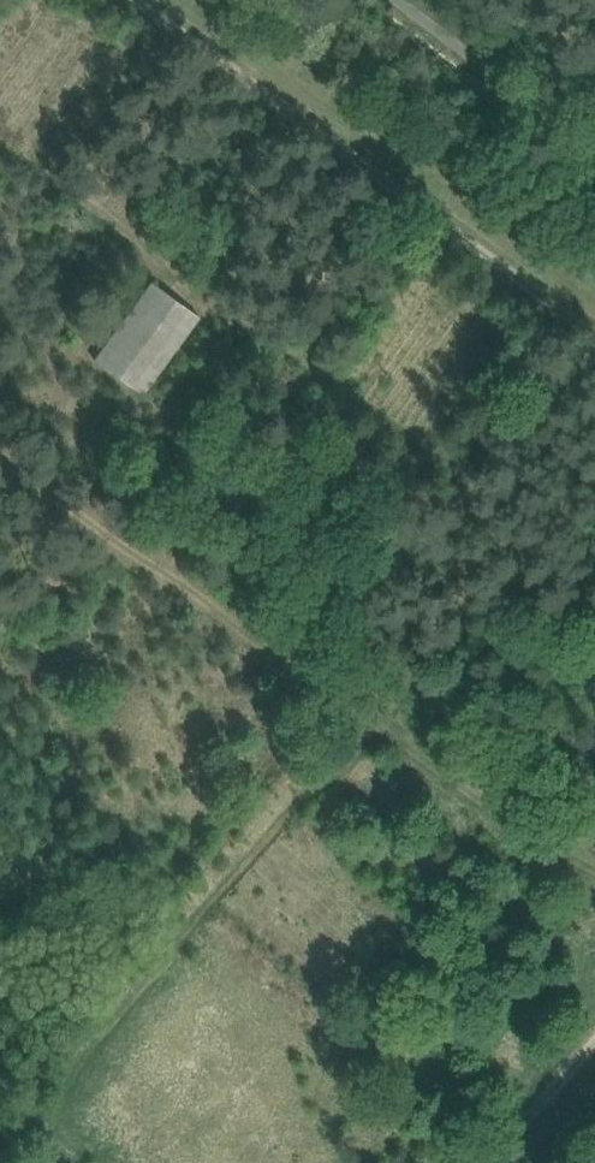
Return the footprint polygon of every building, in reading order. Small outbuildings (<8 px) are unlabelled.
[(199,317),(151,281),(93,358),(142,394),(199,317)]
